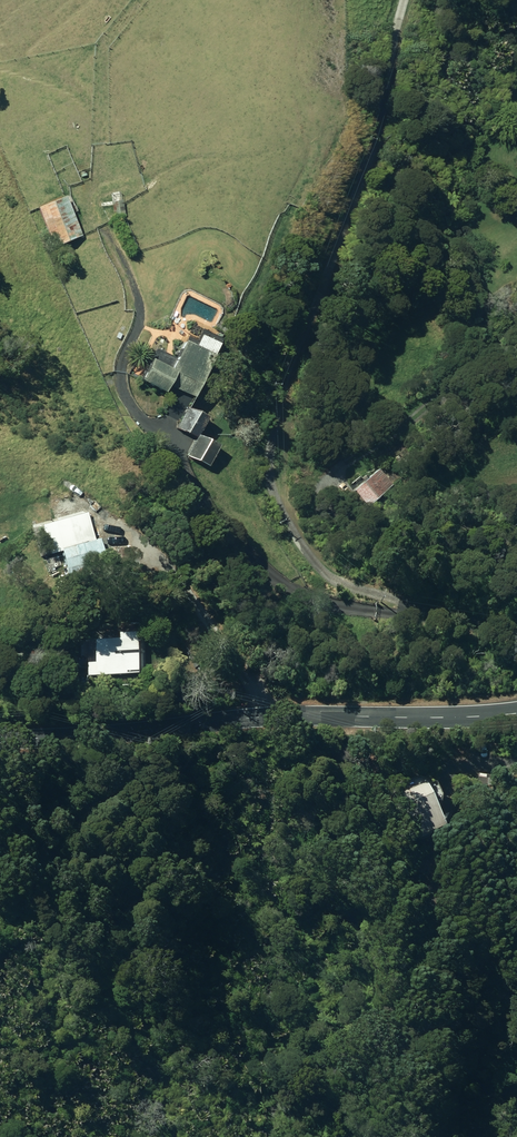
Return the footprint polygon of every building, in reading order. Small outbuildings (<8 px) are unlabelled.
[(38,204),(55,245),(83,234),(67,193),(38,204)] [(112,200),(115,215),(125,214),(123,198),(112,200)] [(170,384),(194,395),(215,351),(187,337),(173,365),(153,355),(142,378),(167,390),(170,384)] [(188,405),(178,425),(198,435),(207,416),(188,405)] [(220,442),(200,432),(188,454),(209,465),(220,442)] [(354,489),(369,505),(393,483),(379,467),(354,489)] [(63,549),(71,579),(111,567),(101,536),(96,538),(88,510),(43,523),(52,552),(63,549)] [(111,548),(112,559),(129,558),(128,547),(111,548)] [(95,636),(96,673),(139,671),(137,628),(118,629),(119,635),(95,636)] [(401,796),(421,841),(453,827),(431,783),(401,796)] [(501,793),(499,808),(516,810),(516,795),(501,793)]
